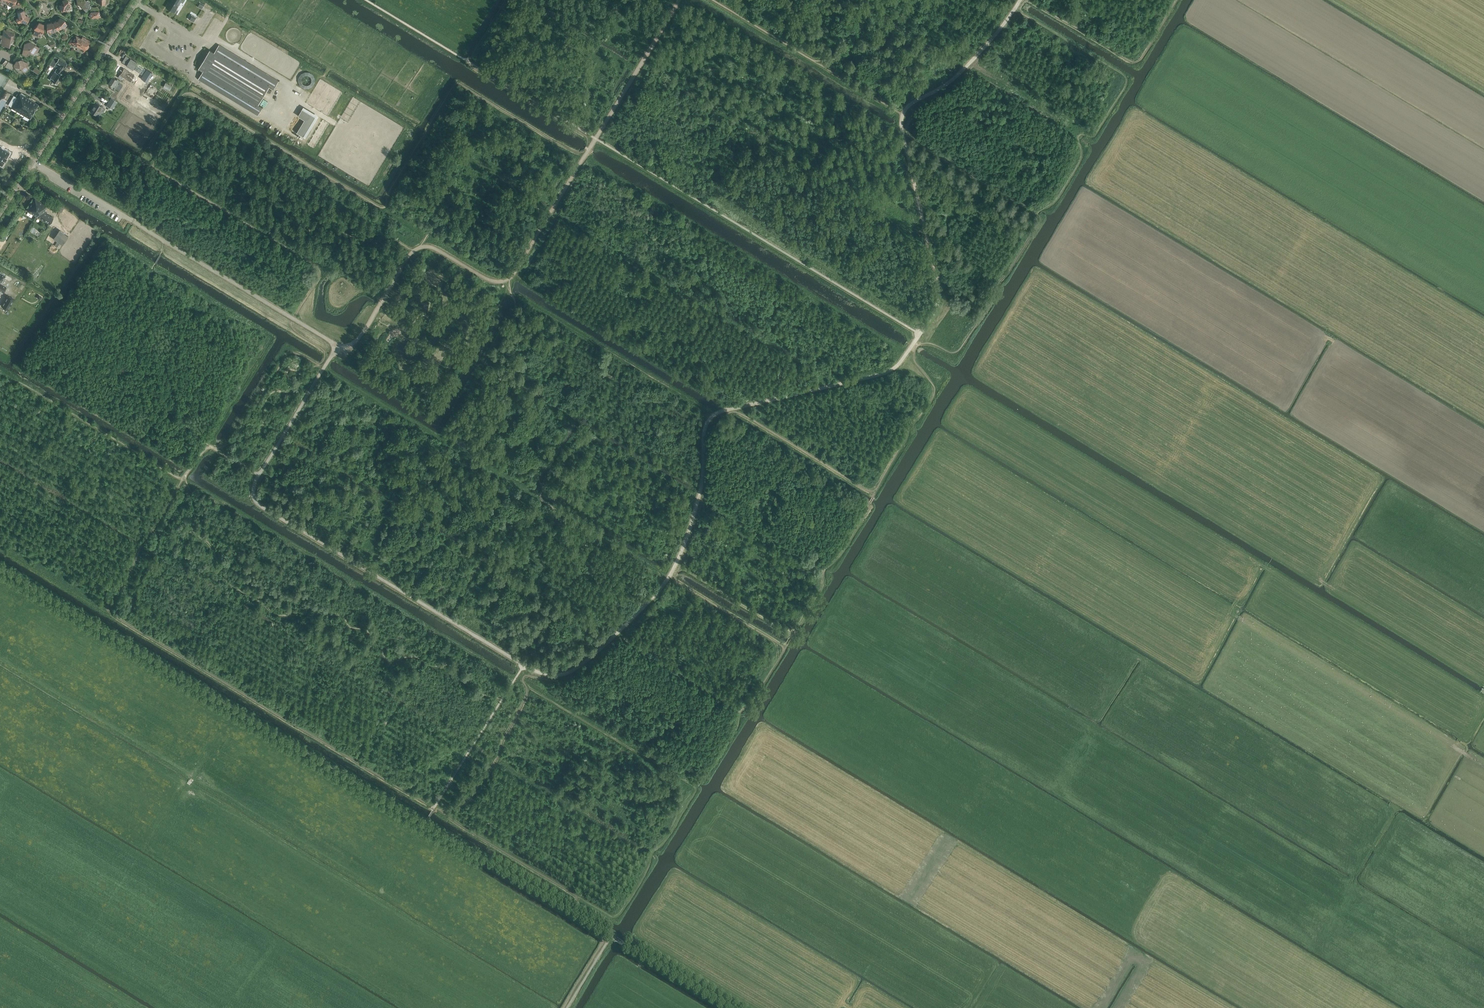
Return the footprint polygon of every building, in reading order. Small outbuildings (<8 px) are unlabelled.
[(69,5),(70,4),(67,0),(64,0),(63,0),(63,2),(61,5),(60,5),(60,9),(61,9),(61,12),(64,12),(65,10),(66,10),(67,9),(68,9),(70,6),(69,5)] [(78,4),(78,6),(79,5),(81,8),(83,7),(86,10),(87,10),(89,5),(86,3),(87,2),(85,0),(77,0),(78,4)] [(166,7),(170,9),(170,10),(171,10),(177,13),(179,11),(176,10),(181,2),(183,3),(185,1),(184,0),(171,0),(166,7)] [(100,17),(101,15),(99,11),(99,10),(97,6),(95,7),(96,8),(94,8),(94,7),(92,7),(90,11),(91,12),(90,15),(91,17),(94,17),(95,18),(96,18),(97,17),(100,17)] [(24,10),(22,11),(21,11),(21,10),(17,12),(18,17),(16,20),(19,23),(22,22),(27,24),(29,21),(28,20),(30,17),(27,15),(26,16),(25,14),(25,13),(24,10)] [(63,27),(64,28),(67,25),(65,21),(65,20),(60,18),(57,21),(57,22),(60,24),(59,26),(61,28),(63,27)] [(57,30),(57,31),(61,28),(59,26),(60,24),(57,22),(57,21),(56,21),(52,23),(55,27),(53,28),(55,31),(57,30)] [(44,32),(44,24),(39,22),(36,26),(35,26),(33,28),(35,29),(34,35),(37,37),(41,33),(42,32),(44,32)] [(52,23),(52,22),(47,24),(47,32),(49,35),(50,35),(49,35),(51,33),(51,32),(55,31),(53,28),(55,27),(52,23)] [(13,37),(15,36),(14,32),(13,32),(12,31),(12,30),(8,28),(7,29),(6,30),(4,30),(3,35),(2,35),(13,40),(13,37)] [(13,40),(2,35),(3,35),(0,35),(0,37),(2,38),(1,43),(4,46),(9,47),(11,43),(12,43),(14,41),(13,40)] [(73,40),(71,39),(69,43),(74,46),(74,44),(76,45),(76,46),(78,48),(79,47),(83,40),(82,39),(78,37),(76,38),(75,38),(73,40)] [(87,39),(83,37),(82,39),(83,40),(79,47),(81,48),(81,50),(84,52),(86,49),(87,48),(89,46),(88,44),(90,41),(87,39)] [(40,48),(30,42),(24,44),(24,47),(24,48),(24,50),(23,51),(22,54),(27,57),(31,54),(32,54),(35,53),(36,52),(37,52),(40,48)] [(219,45),(214,53),(210,50),(199,68),(203,71),(198,79),(258,115),(263,107),(259,105),(270,86),(274,89),(279,81),(219,45)] [(130,58),(126,55),(122,62),(126,65),(126,66),(133,70),(137,63),(130,58)] [(58,84),(64,75),(61,73),(67,63),(55,56),(49,65),(53,68),(56,63),(60,65),(58,69),(56,69),(55,71),(50,79),(53,81),(58,84)] [(19,66),(25,73),(28,70),(27,66),(28,66),(27,63),(23,60),(18,61),(16,61),(14,64),(11,63),(9,68),(13,70),(14,67),(19,66)] [(124,68),(118,77),(123,81),(125,78),(142,90),(146,83),(139,78),(142,73),(144,74),(141,78),(147,82),(153,73),(147,69),(139,64),(133,74),(124,68)] [(112,76),(108,83),(116,89),(116,88),(119,91),(123,85),(120,83),(121,81),(117,79),(112,76)] [(173,86),(166,82),(163,87),(169,91),(173,86)] [(31,119),(39,104),(20,93),(18,98),(14,95),(8,105),(11,107),(31,119)] [(111,98),(106,106),(112,110),(117,102),(111,98)] [(97,115),(99,116),(102,111),(103,112),(105,109),(95,102),(90,111),(97,116),(97,115)] [(315,117),(302,109),(298,116),(305,119),(297,133),(303,136),(315,117)] [(3,165),(10,152),(0,146),(0,163),(3,165)] [(50,225),(54,218),(44,212),(48,206),(35,198),(27,211),(50,225)] [(61,213),(63,210),(54,205),(52,208),(61,213)] [(54,246),(59,249),(68,236),(60,230),(55,238),(58,240),(54,246)] [(14,300),(8,295),(1,306),(8,310),(14,300)]
